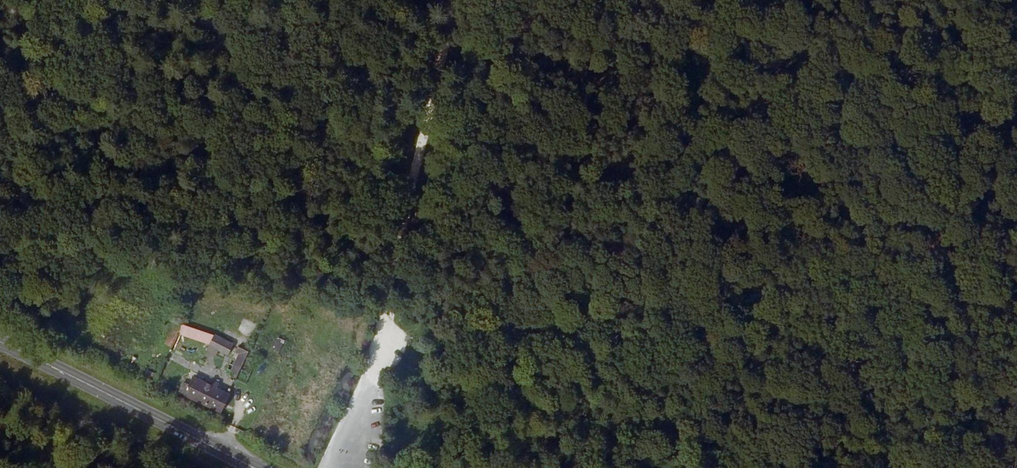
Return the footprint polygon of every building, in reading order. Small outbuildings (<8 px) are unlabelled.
[(230,350),(234,342),(185,324),(180,334),(230,350)] [(278,338),(273,349),(279,352),(285,341),(278,338)] [(230,375),(236,378),(248,351),(237,346),(235,352),(239,353),(230,375)] [(221,409),(227,394),(192,379),(186,395),(221,409)] [(374,411),(384,413),(385,401),(376,400),(374,411)]
